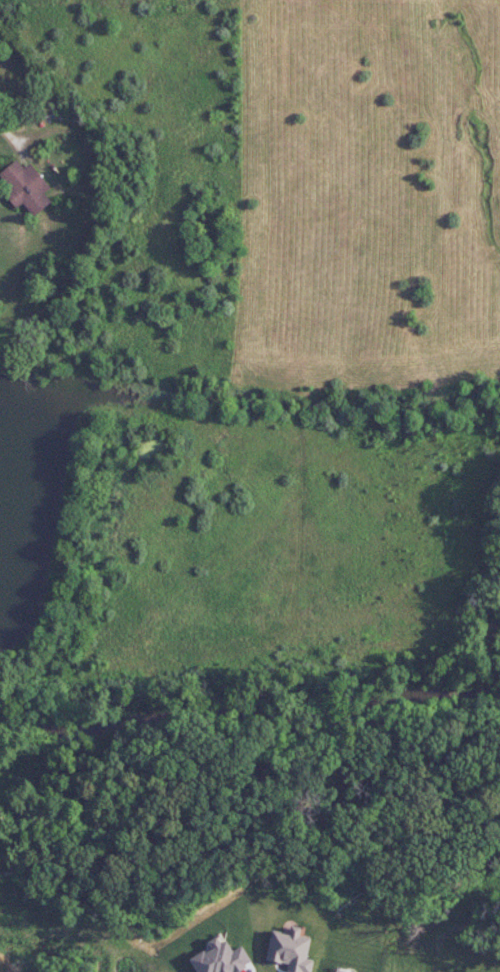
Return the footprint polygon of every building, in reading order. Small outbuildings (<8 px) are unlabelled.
[(23,169),(17,160),(0,173),(0,175),(12,190),(3,196),(13,209),(22,202),(33,216),(51,202),(44,192),(50,188),(31,163),(23,169)] [(288,964),(287,971),(289,971),(312,971),(313,959),(307,959),(310,937),(300,936),(301,927),(290,926),(289,933),(271,931),(267,961),(288,964)]
